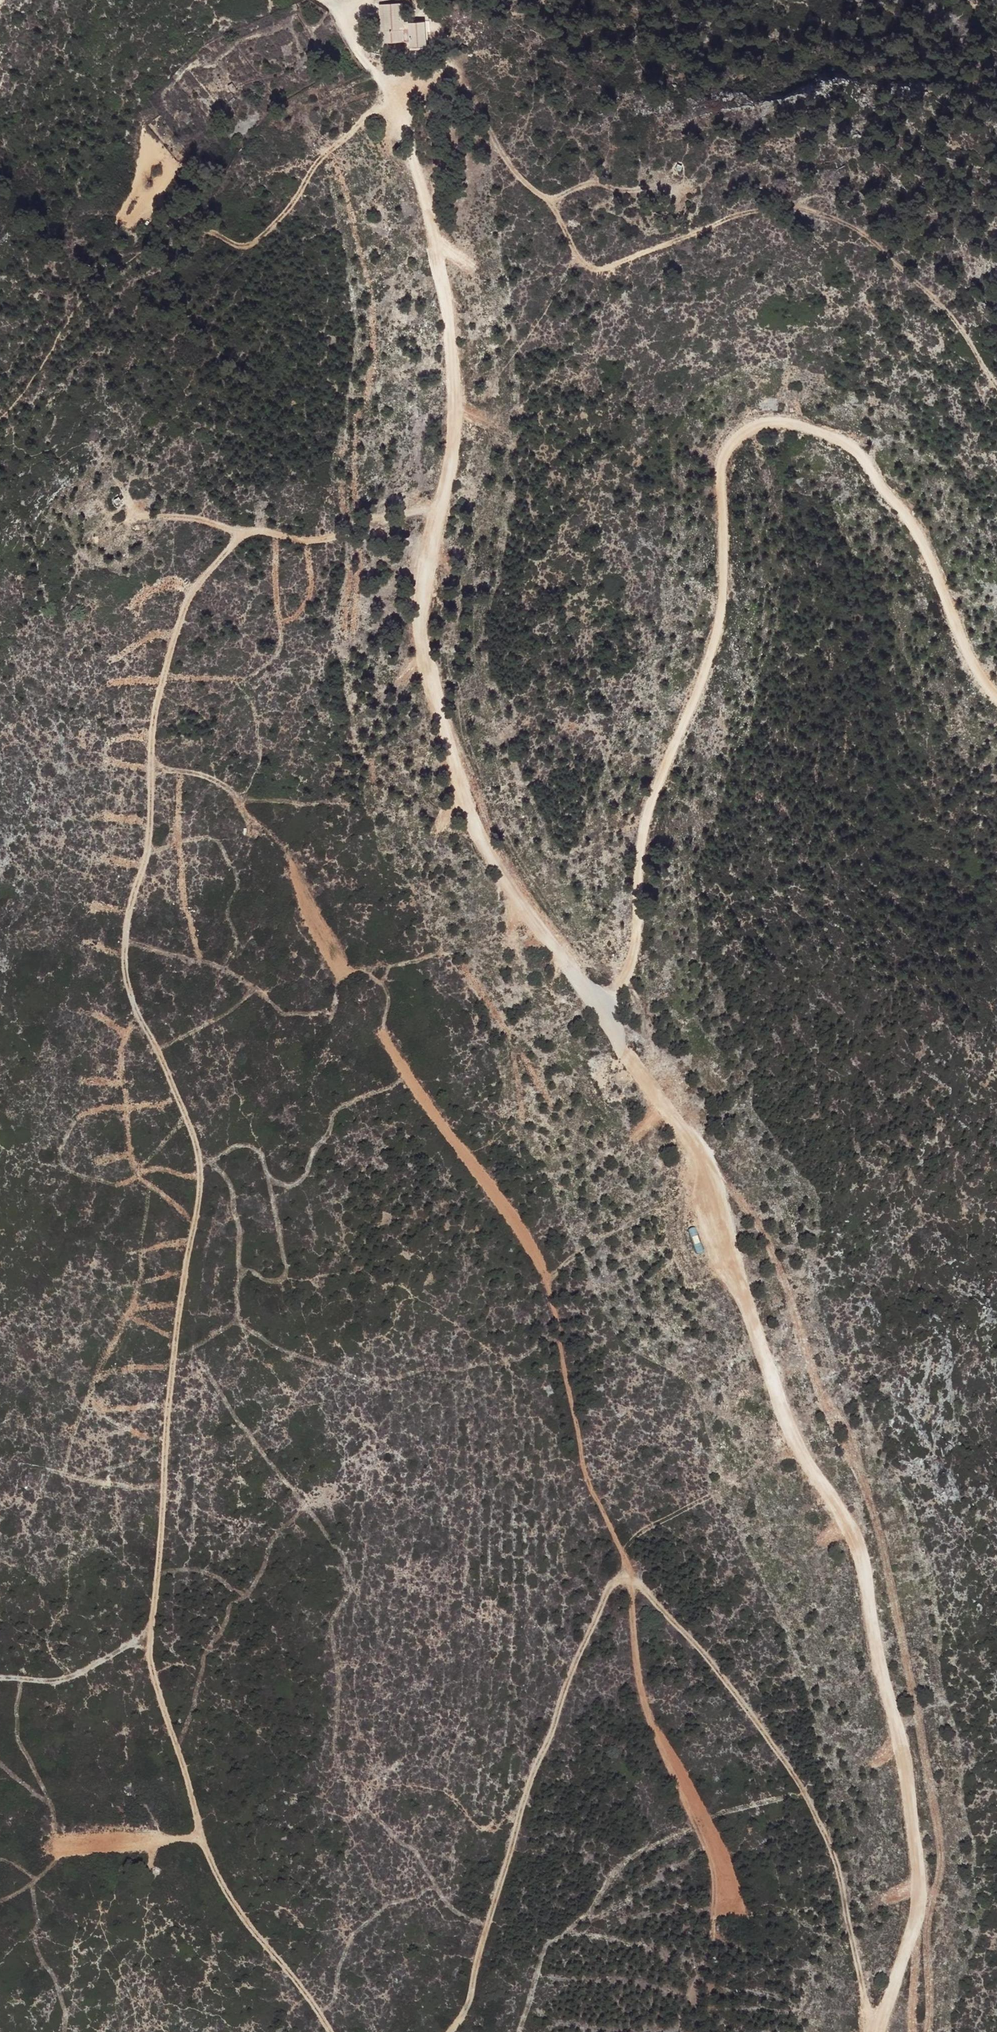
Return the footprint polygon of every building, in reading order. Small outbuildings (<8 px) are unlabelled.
[(377,3),(379,18),(370,20),(374,41),(410,34),(411,42),(426,40),(420,13),(407,16),(408,22),(403,23),(398,0),(392,0),(377,3)]
